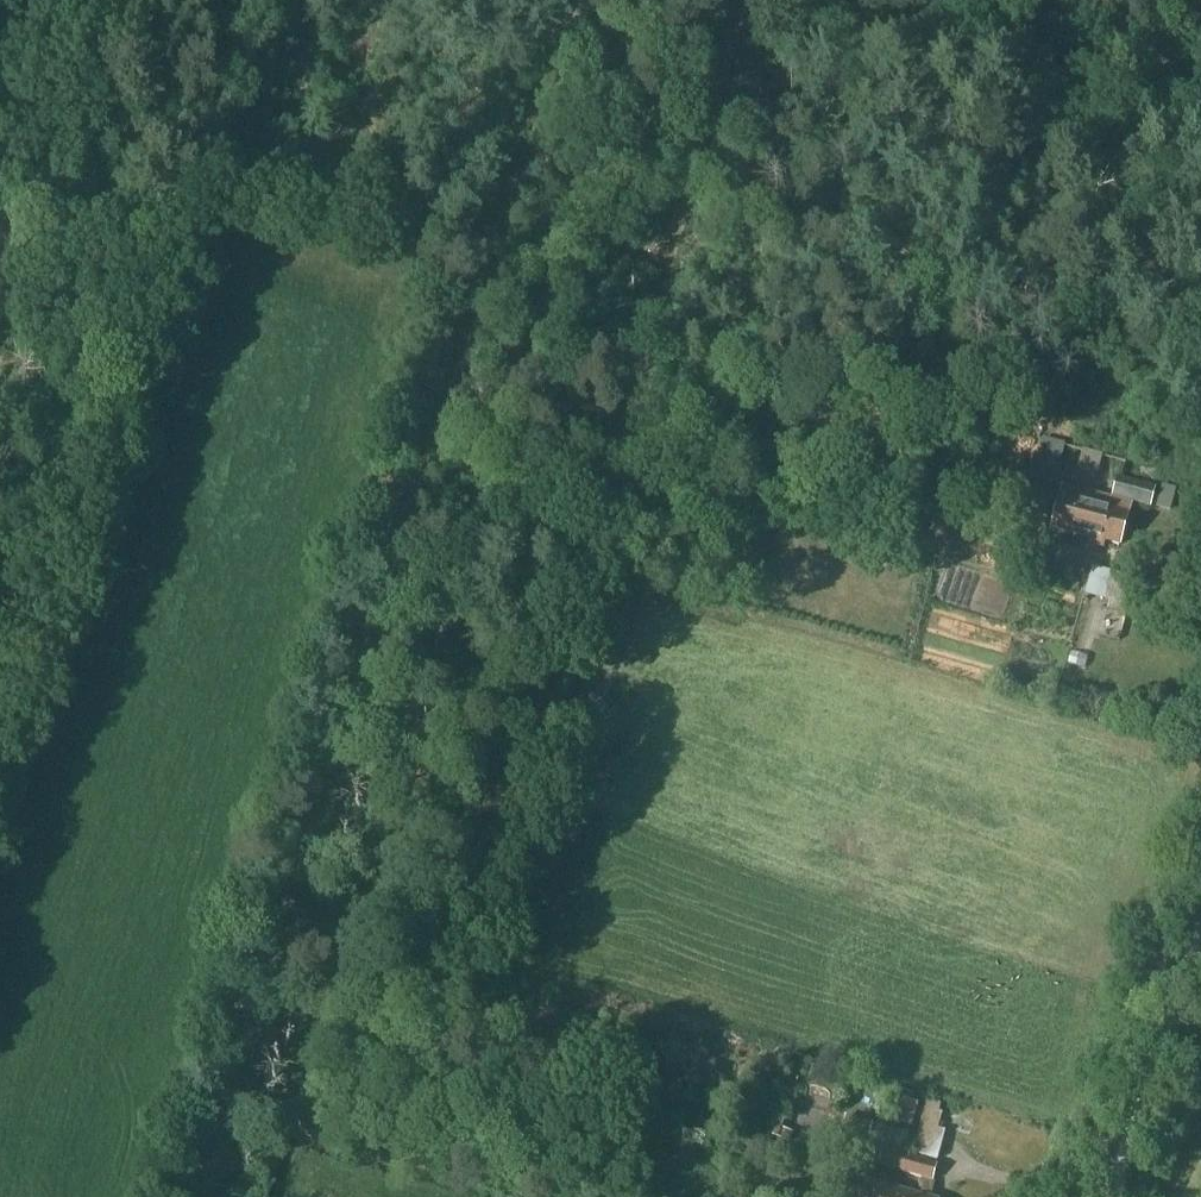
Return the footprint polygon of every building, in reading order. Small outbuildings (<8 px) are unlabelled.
[(1040,458),(1035,457),(1030,478),(1059,486),(1064,463),(1062,463),(1066,444),(1044,439),(1040,458)] [(1118,478),(1113,497),(1151,508),(1156,488),(1118,478)] [(1063,486),(1058,506),(1052,528),(1087,537),(1095,506),(1110,510),(1112,499),(1063,486)] [(1087,537),(1093,538),(1091,545),(1105,549),(1107,542),(1121,546),(1132,504),(1112,499),(1110,510),(1095,506),(1087,537)] [(1087,596),(1110,602),(1108,611),(1127,616),(1137,578),(1094,567),(1087,596)] [(944,1111),(927,1106),(914,1154),(940,1161),(947,1132),(939,1130),(944,1111)] [(842,1138),(869,1145),(875,1124),(847,1117),(842,1138)] [(934,1180),(939,1163),(884,1149),(879,1166),(934,1180)] [(840,1196),(893,1196),(895,1190),(846,1175),(840,1196)]
